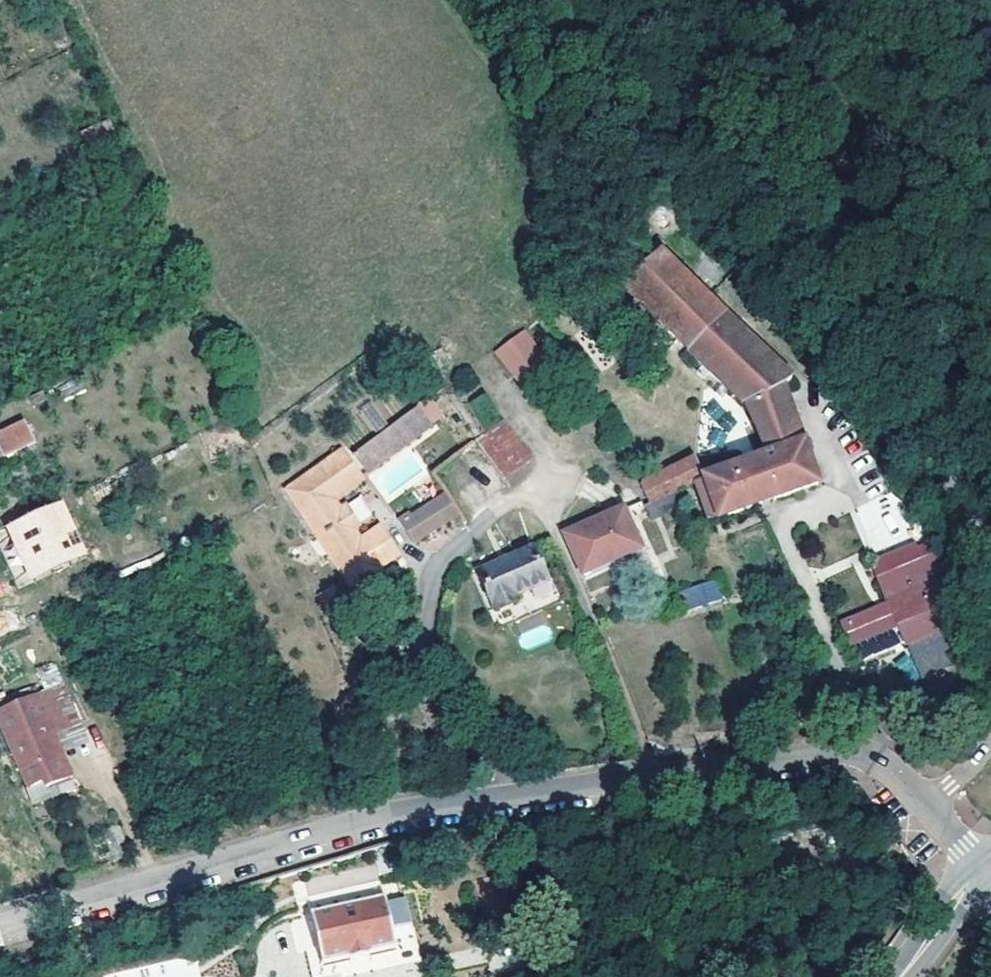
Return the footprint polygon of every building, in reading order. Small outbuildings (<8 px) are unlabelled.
[(686,350),(743,404),(781,385),(788,381),(724,316),(725,314),(659,252),(622,281),(652,315),(688,348),(686,350)] [(558,381),(522,335),(498,354),(533,399),(558,381)] [(814,482),(781,385),(743,404),(744,406),(761,458),(706,479),(718,516),(767,498),(814,482)] [(469,401),(479,418),(495,409),(486,392),(469,401)] [(409,443),(431,426),(418,408),(396,424),(409,443)] [(28,416),(0,430),(9,448),(37,434),(28,416)] [(477,441),(507,477),(534,455),(504,418),(477,441)] [(396,424),(353,456),(367,475),(409,443),(396,424)] [(9,448),(0,430),(0,452),(9,448)] [(342,453),(290,491),(351,587),(375,570),(396,557),(383,538),(370,548),(365,542),(356,528),(360,525),(345,504),(342,505),(337,498),(361,479),(342,453)] [(635,484),(646,509),(706,479),(697,454),(635,484)] [(406,455),(370,475),(382,496),(417,476),(406,455)] [(55,497),(78,545),(95,536),(72,488),(55,497)] [(361,495),(349,502),(361,523),(373,517),(361,495)] [(457,514),(446,496),(404,526),(416,542),(457,514)] [(78,545),(55,497),(10,518),(33,566),(78,545)] [(564,534),(581,573),(640,548),(623,508),(564,534)] [(379,532),(365,542),(370,548),(383,538),(379,532)] [(531,548),(477,572),(494,610),(516,600),(514,594),(544,579),(531,548)] [(375,570),(351,587),(358,596),(382,581),(375,570)] [(939,630),(916,573),(884,585),(887,595),(882,597),(884,603),(837,620),(846,643),(888,629),(895,647),(939,630)] [(942,575),(924,582),(928,591),(946,584),(942,575)] [(720,581),(680,592),(688,611),(727,600),(720,581)] [(334,594),(323,601),(330,614),(342,607),(334,594)] [(547,619),(519,622),(522,646),(550,643),(547,619)] [(922,679),(954,664),(939,633),(907,648),(922,679)] [(0,711),(0,718),(29,786),(44,780),(48,788),(52,786),(75,777),(63,749),(56,732),(78,723),(62,684),(0,711)] [(85,739),(78,723),(56,732),(63,749),(85,739)] [(113,863),(129,858),(119,826),(104,831),(113,863)] [(311,913),(323,965),(397,947),(386,896),(311,913)]
